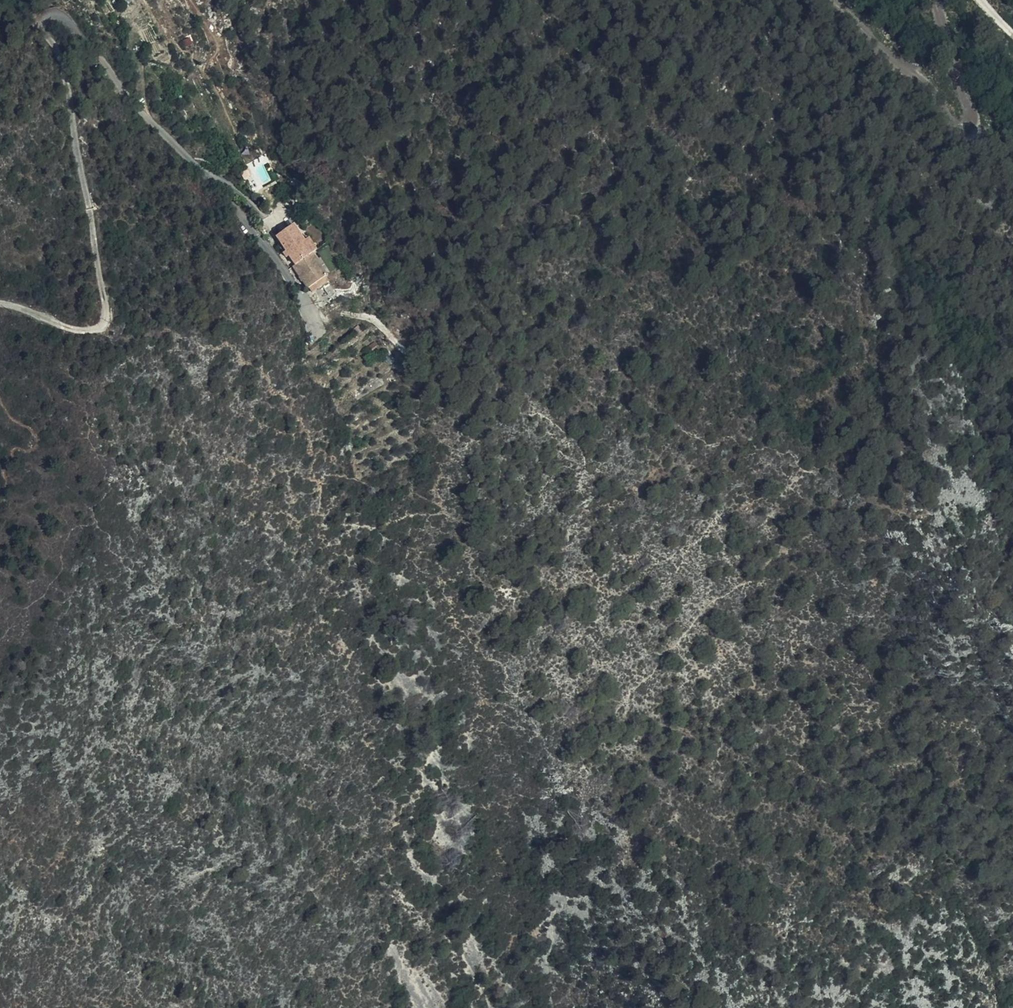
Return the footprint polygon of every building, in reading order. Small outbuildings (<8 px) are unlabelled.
[(102,51),(113,59),(117,53),(107,46),(102,51)] [(311,286),(314,292),(335,281),(322,258),(329,254),(322,241),(315,245),(306,230),(288,240),(297,254),(294,256),(297,262),(300,260),(305,267),(301,269),(306,277),(304,279),(308,287),(311,286)] [(335,281),(314,292),(319,299),(339,287),(335,281)]
